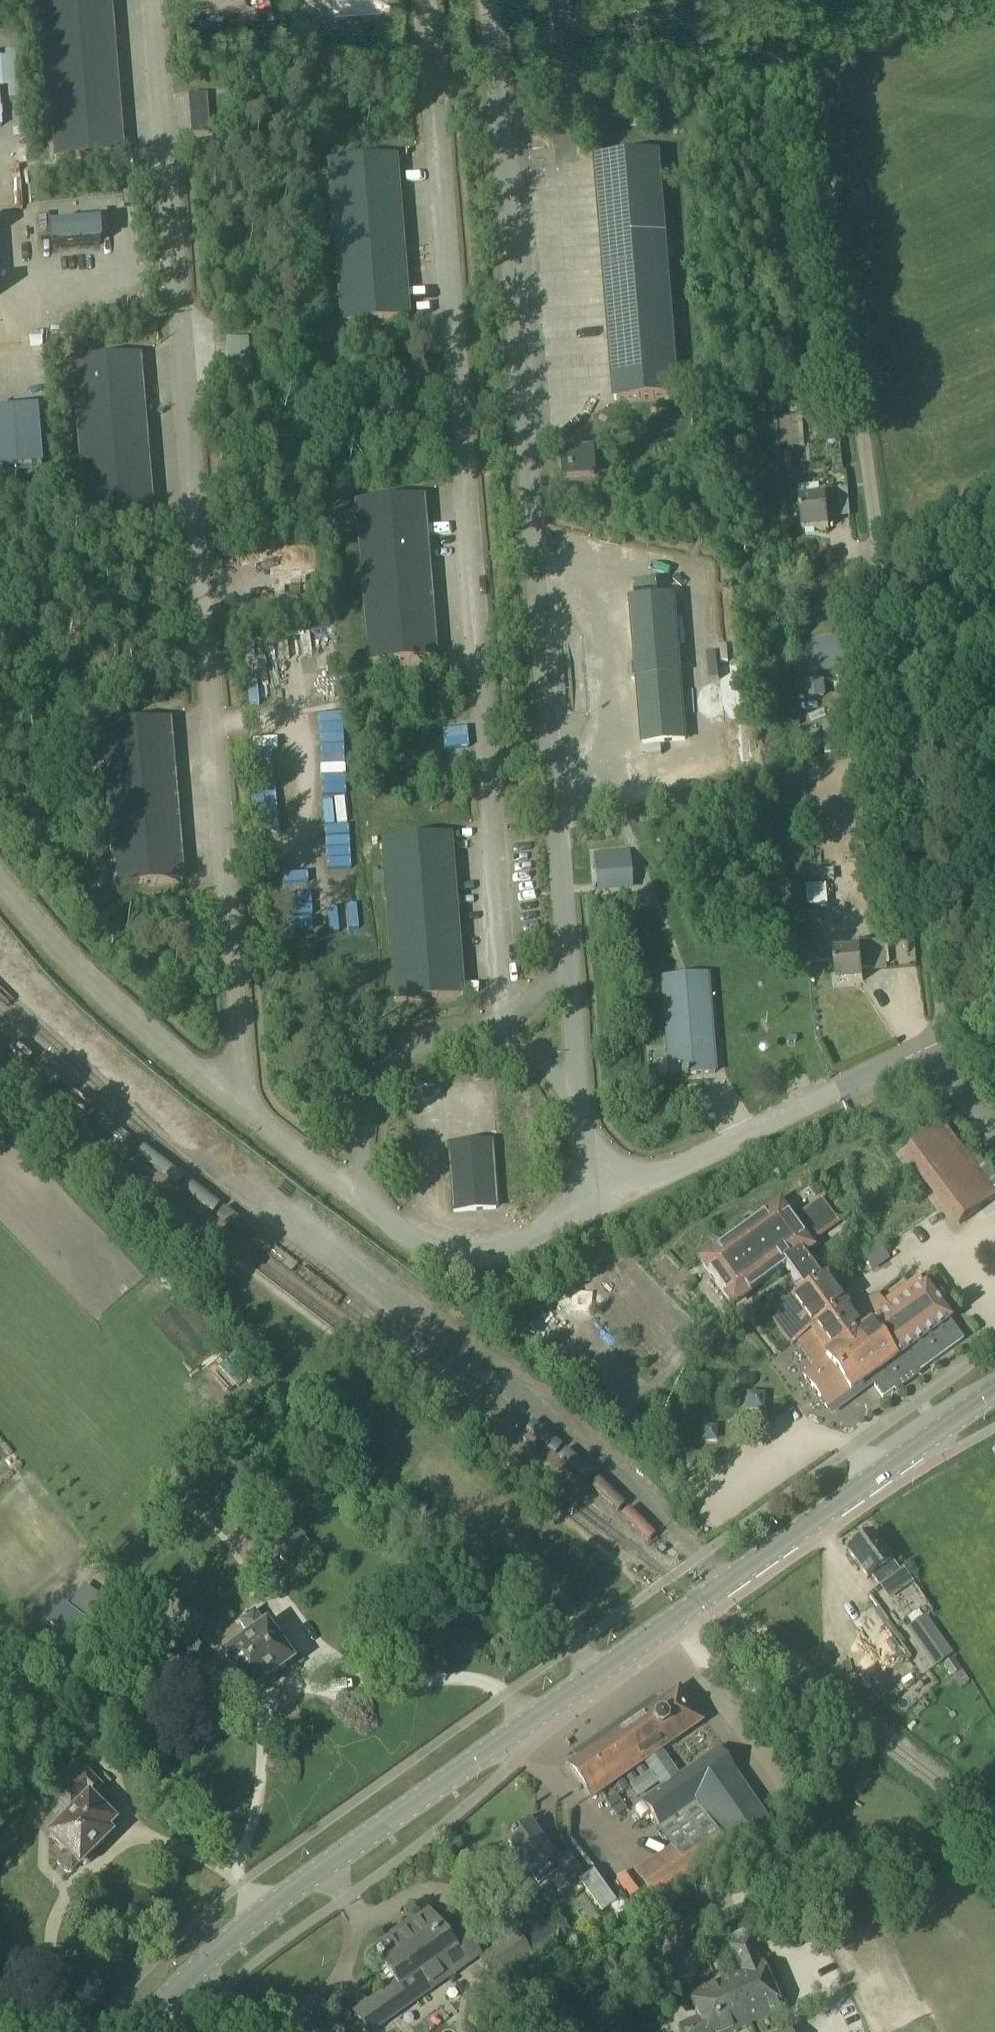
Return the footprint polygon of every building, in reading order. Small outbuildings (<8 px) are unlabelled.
[(111,0),(39,0),(52,162),(123,156),(111,0)] [(206,95),(187,96),(190,135),(208,133),(206,95)] [(613,401),(680,396),(659,154),(593,159),(613,401)] [(339,325),(409,319),(396,159),(326,164),(339,325)] [(246,339),(224,341),(227,382),(249,380),(246,339)] [(139,356),(69,362),(82,524),(153,519),(139,356)] [(779,420),(780,448),(792,448),(791,419),(779,420)] [(563,479),(595,476),(593,448),(561,450),(563,479)] [(828,520),(839,519),(850,518),(848,490),(817,492),(817,491),(820,491),(819,485),(798,487),(801,532),(828,530),(828,520)] [(366,664),(437,659),(423,498),(353,504),(366,664)] [(635,679),(681,676),(675,597),(629,601),(635,679)] [(797,646),(802,667),(843,659),(839,636),(812,641),(812,643),(797,646)] [(305,661),(304,641),(289,642),(290,661),(305,661)] [(681,676),(635,679),(641,745),(687,741),(681,676)] [(805,699),(824,697),(822,681),(804,683),(805,699)] [(183,882),(170,720),(98,727),(112,888),(183,882)] [(824,746),(834,744),(829,720),(819,722),(824,746)] [(662,769),(665,779),(687,772),(684,763),(662,769)] [(349,839),(349,823),(291,826),(292,842),(349,839)] [(393,1003),(464,997),(451,836),(380,842),(393,1003)] [(596,891),(630,888),(627,853),(594,856),(596,891)] [(813,898),(834,896),(833,874),(812,875),(813,898)] [(884,942),(871,943),(853,945),(853,952),(834,953),(836,984),(863,982),(863,972),(887,971),(884,942)] [(668,1077),(714,1073),(706,977),(661,981),(668,1077)] [(994,1198),(994,1194),(944,1126),(903,1156),(956,1227),(994,1198)] [(452,1214),(497,1210),(491,1142),(446,1145),(452,1214)] [(869,1379),(875,1387),(885,1400),(895,1393),(896,1395),(921,1377),(919,1375),(963,1342),(948,1321),(949,1321),(924,1287),(923,1288),(918,1280),(882,1306),(875,1296),(850,1315),(832,1290),(837,1286),(815,1256),(818,1254),(814,1248),(812,1250),(804,1240),(807,1237),(811,1243),(837,1224),(821,1203),(792,1224),(779,1206),(701,1263),(733,1307),(786,1269),(804,1294),(772,1318),(792,1346),(797,1342),(816,1368),(804,1376),(828,1408),(850,1392),(851,1393),(869,1379)] [(871,1273),(899,1260),(892,1244),(864,1257),(871,1273)] [(768,1394),(743,1394),(743,1415),(769,1415),(768,1394)] [(287,1535),(282,1527),(264,1541),(288,1573),(314,1554),(295,1529),(287,1535)] [(902,1579),(898,1573),(872,1535),(847,1552),(866,1580),(871,1577),(878,1586),(890,1578),(895,1586),(902,1579)] [(933,1601),(913,1617),(943,1655),(963,1639),(933,1601)] [(246,1640),(222,1657),(235,1675),(225,1682),(236,1697),(246,1690),(248,1693),(257,1694),(267,1687),(268,1678),(290,1663),(264,1627),(256,1616),(255,1614),(236,1627),(246,1640)] [(897,1694),(906,1705),(936,1679),(926,1668),(897,1694)] [(678,1691),(567,1767),(589,1799),(642,1763),(660,1789),(641,1802),(659,1827),(655,1829),(673,1854),(637,1879),(657,1909),(731,1860),(727,1853),(769,1825),(717,1749),(678,1776),(660,1750),(700,1723),(678,1691)] [(46,1810),(60,1826),(48,1838),(62,1852),(55,1859),(54,1864),(64,1874),(71,1873),(77,1867),(77,1868),(109,1836),(104,1832),(112,1824),(89,1801),(101,1788),(83,1769),(82,1770),(72,1761),(45,1789),(54,1797),(53,1799),(55,1801),(46,1810)] [(531,1874),(551,1859),(552,1859),(529,1826),(506,1843),(514,1854),(517,1858),(506,1866),(518,1883),(529,1875),(531,1874)] [(553,1864),(557,1870),(568,1884),(582,1875),(567,1854),(554,1863),(553,1864)] [(578,1887),(602,1919),(616,1908),(592,1876),(578,1887)] [(395,2012),(477,1955),(466,1939),(450,1950),(426,1915),(372,1952),(395,1986),(383,1995),(368,2005),(366,2002),(356,2008),(358,2011),(352,2016),(363,2031),(366,2031),(395,2012)] [(494,1980),(530,1954),(517,1935),(479,1960),(494,1980)] [(782,2012),(763,1963),(761,1964),(751,1939),(732,1947),(741,1972),(689,1992),(698,2016),(680,2023),(683,2031),(731,2031),(782,2012)]
